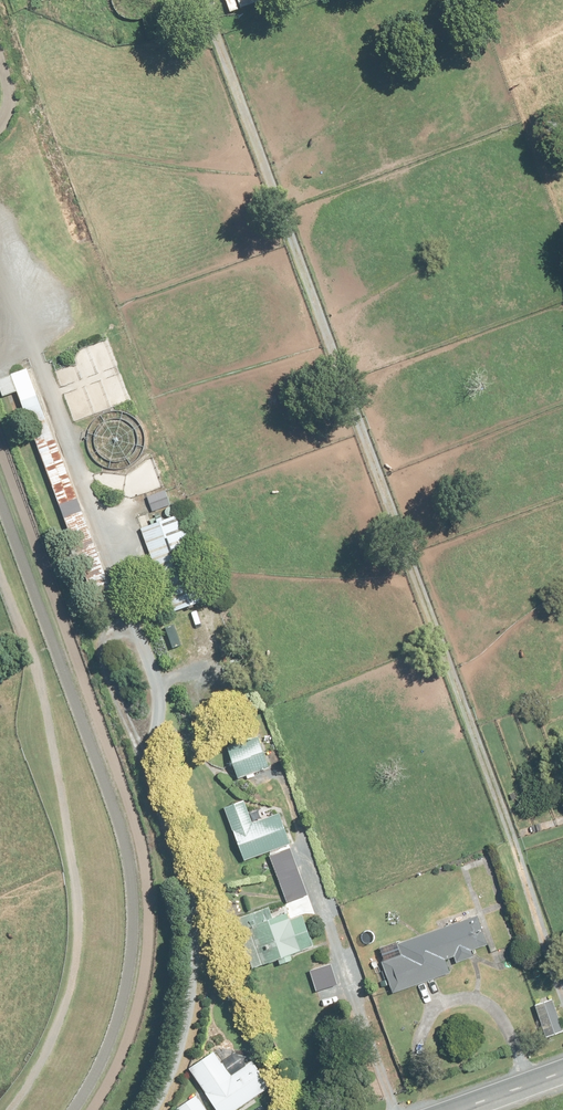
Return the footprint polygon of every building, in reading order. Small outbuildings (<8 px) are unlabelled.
[(243,8),(267,0),(240,0),(243,8)] [(119,600),(31,369),(14,375),(0,380),(0,384),(5,398),(19,393),(101,607),(119,600)] [(149,497),(154,512),(173,506),(167,491),(149,497)] [(215,598),(183,514),(144,529),(176,613),(215,598)] [(232,750),(241,779),(248,777),(249,779),(258,776),(257,773),(274,768),(265,740),(232,750)] [(228,807),(247,861),(295,844),(283,811),(256,821),(248,800),(228,807)] [(292,912),(252,927),(267,966),(281,960),(283,966),(297,961),(295,956),(319,947),(307,913),(294,918),(292,912)] [(481,913),(380,949),(395,994),(454,973),(449,960),(457,957),(459,963),(477,957),(474,951),(492,945),(481,913)] [(538,1005),(549,1036),(562,1031),(562,1020),(555,999),(538,1005)] [(220,1109),(239,1109),(277,1085),(259,1058),(235,1074),(219,1050),(192,1068),(220,1109)] [(181,1109),(208,1109),(198,1094),(179,1107),(181,1109)]
